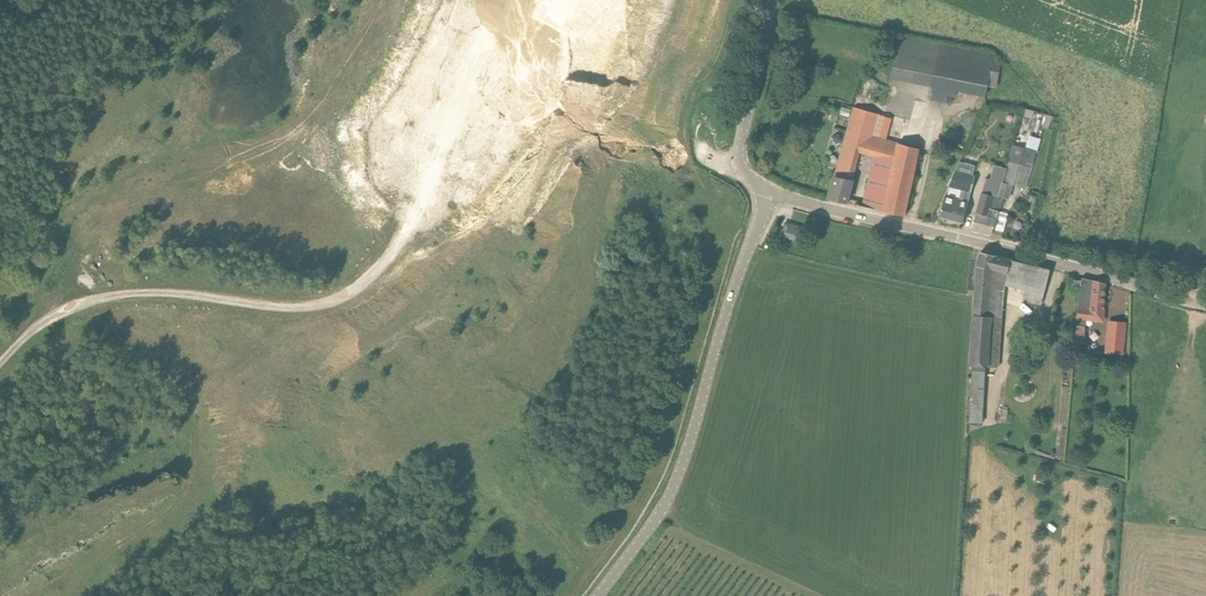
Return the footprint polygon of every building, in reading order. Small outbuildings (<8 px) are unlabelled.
[(898,36),(892,76),(934,83),(932,99),(947,102),(948,95),(956,96),(957,88),(987,93),(988,84),(998,86),(1001,70),(992,68),(995,52),(898,36)] [(854,107),(829,197),(828,199),(846,203),(859,152),(894,162),(883,211),(904,216),(919,149),(886,140),(891,118),(854,107)] [(1055,117),(1047,114),(1043,129),(1053,131),(1055,117)] [(987,216),(976,213),(971,229),(992,234),(993,229),(1003,232),(1008,213),(999,211),(1003,198),(1008,199),(1013,185),(1025,189),(1036,150),(1025,148),(1013,145),(1006,168),(1007,168),(999,196),(993,195),(987,216)] [(999,196),(1007,168),(1006,168),(995,164),(991,179),(987,178),(976,213),(987,216),(993,195),(999,196)] [(944,196),(939,218),(963,223),(967,204),(967,202),(958,200),(961,189),(970,191),(975,176),(954,171),(947,186),(949,187),(946,197),(944,196)] [(787,227),(785,236),(794,240),(795,237),(800,238),(802,228),(801,228),(801,230),(799,230),(798,228),(797,228),(797,229),(787,227)] [(977,266),(971,347),(970,366),(973,366),(970,422),(982,423),(985,367),(988,367),(992,316),(988,316),(991,270),(1006,273),(1003,284),(1030,290),(1027,302),(1041,304),(1050,269),(980,252),(977,266)] [(1077,309),(1075,332),(1074,343),(1083,343),(1084,327),(1085,327),(1086,319),(1103,321),(1105,283),(1082,278),(1081,281),(1080,287),(1077,309)] [(1125,324),(1109,322),(1107,344),(1123,345),(1125,324)] [(1016,342),(1011,352),(1021,356),(1026,346),(1016,342)]
